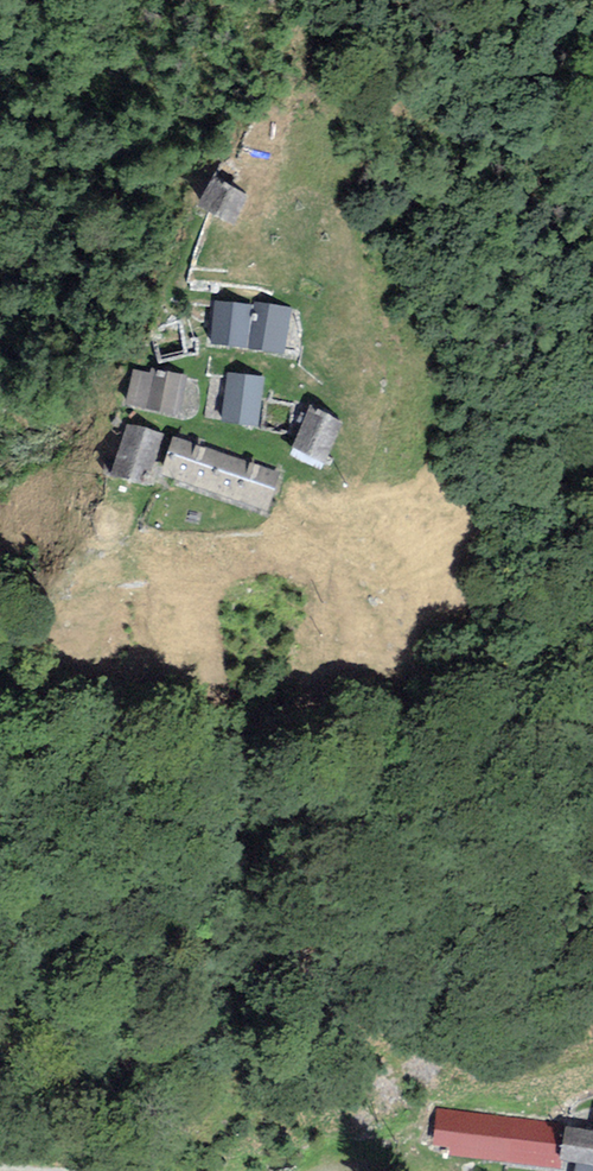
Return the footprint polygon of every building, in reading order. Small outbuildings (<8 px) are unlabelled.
[(249,198),(214,181),(198,213),(233,231),(249,198)] [(252,303),(251,308),(247,354),(283,357),(288,306),(252,303)] [(251,308),(216,304),(212,350),(247,354),(251,308)] [(150,375),(134,372),(127,407),(177,417),(185,377),(151,370),(150,375)] [(264,378),(227,374),(221,427),(258,431),(264,378)] [(342,422),(309,409),(288,460),(321,474),(342,422)] [(162,436),(126,426),(111,481),(146,491),(162,436)] [(278,477),(177,443),(165,479),(266,513),(278,477)] [(560,1162),(565,1126),(438,1110),(433,1145),(450,1148),(449,1155),(559,1169),(560,1162)] [(565,1126),(560,1162),(575,1164),(592,1168),(592,1131),(565,1126)]
